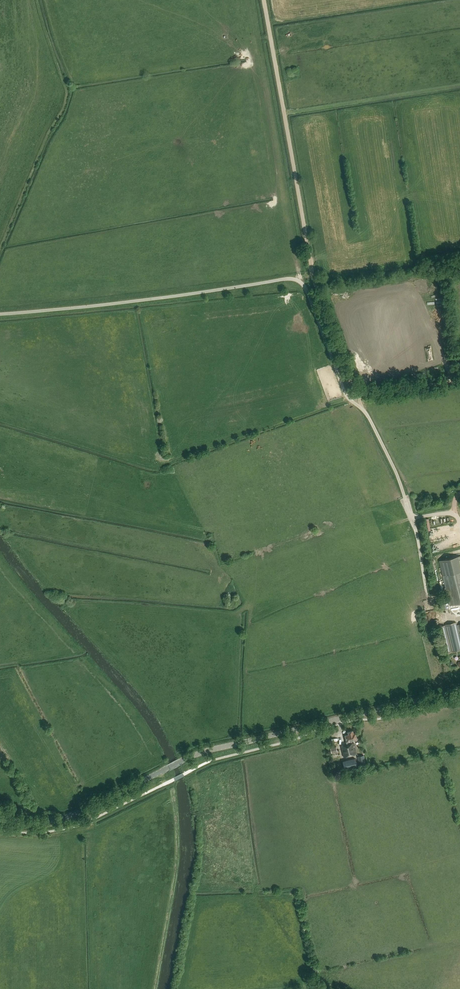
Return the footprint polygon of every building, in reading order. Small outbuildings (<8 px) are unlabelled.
[(339,298),(356,293),(355,289),(347,291),(346,290),(337,292),(339,298)] [(449,605),(459,603),(459,564),(459,561),(459,556),(439,560),(449,605)] [(446,595),(440,596),(442,609),(448,608),(446,595)] [(446,653),(459,650),(459,639),(458,632),(459,631),(459,625),(457,625),(456,622),(445,625),(446,625),(440,627),(446,653)] [(352,741),(357,740),(355,733),(354,734),(353,731),(348,732),(349,735),(345,735),(347,742),(348,745),(341,746),(344,757),(356,754),(354,743),(352,743),(352,741)] [(358,757),(359,765),(366,764),(364,755),(358,757)] [(355,758),(343,761),(345,769),(357,766),(355,758)]
